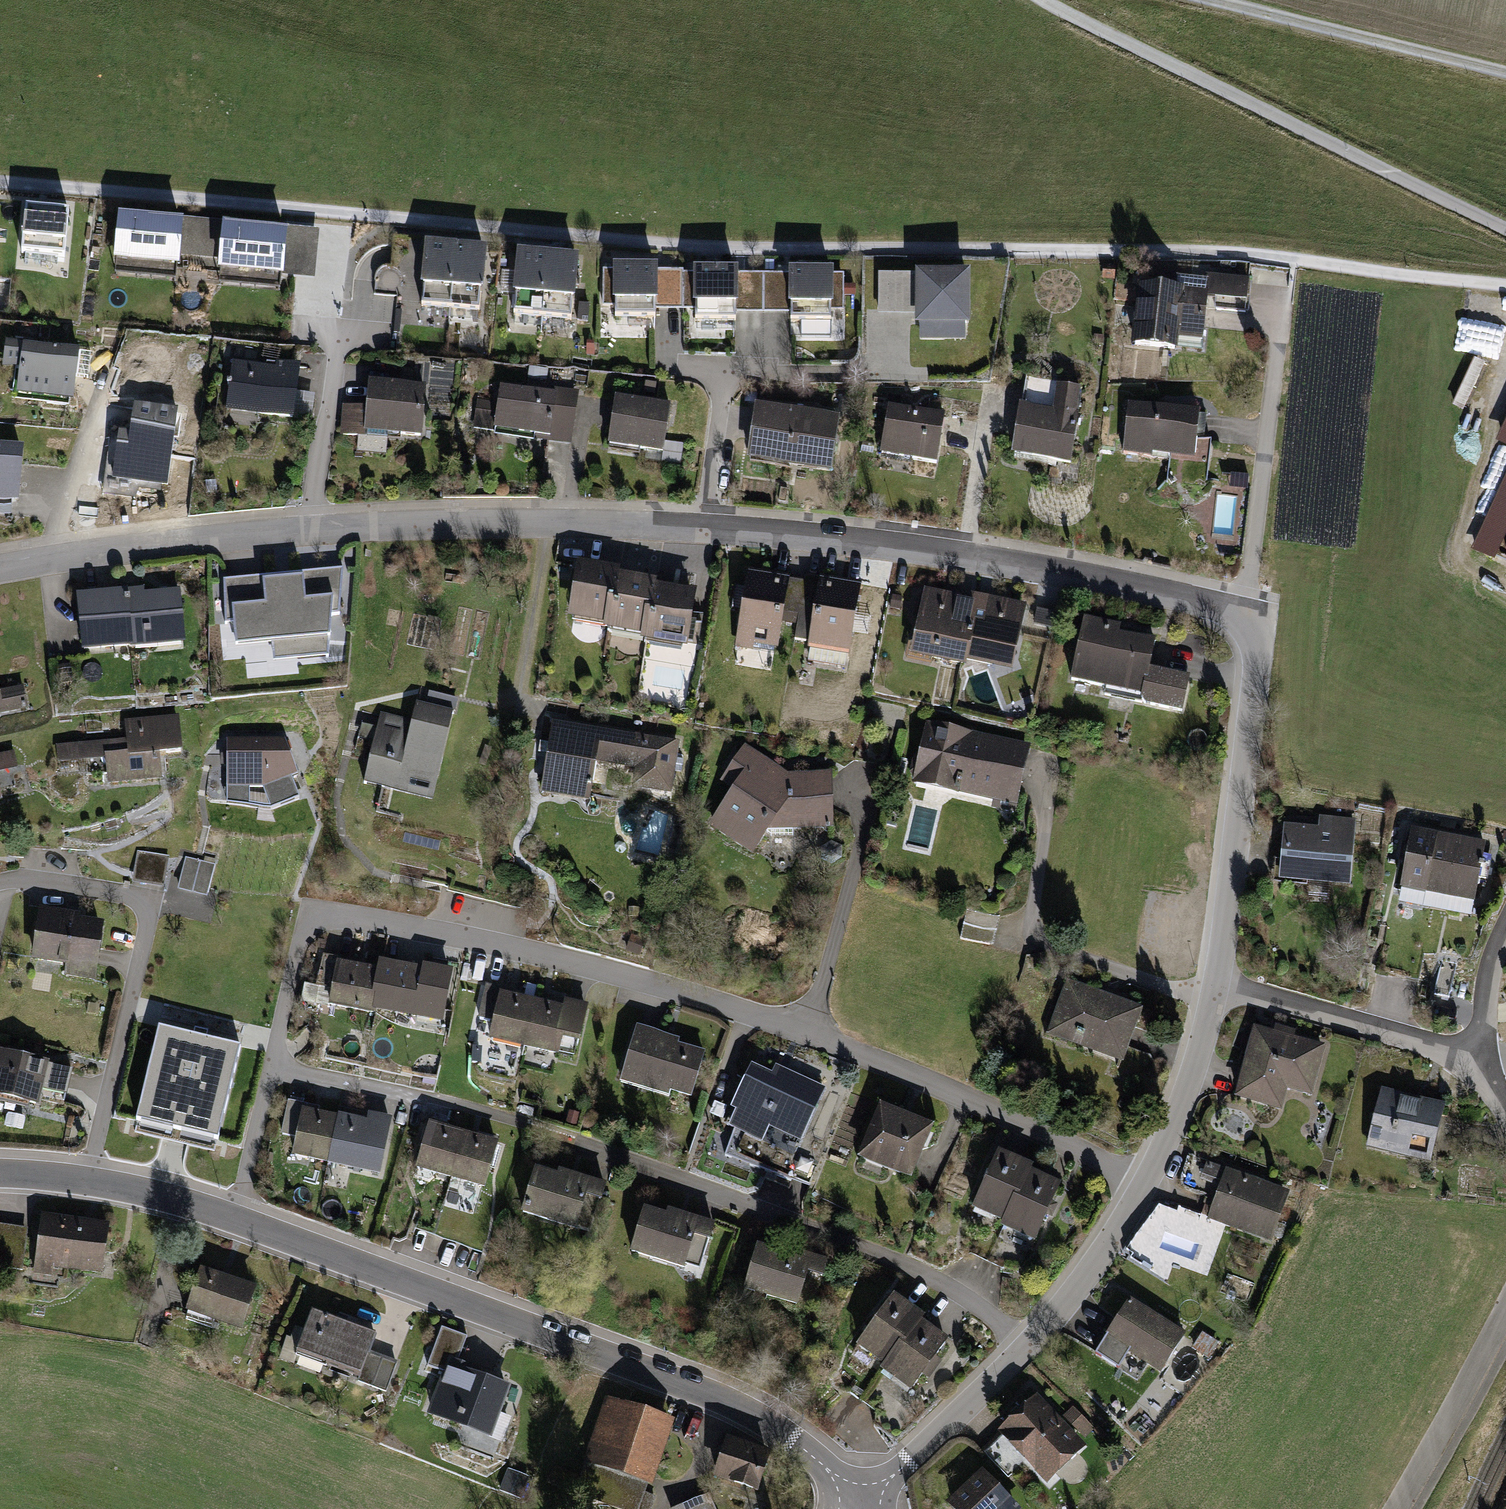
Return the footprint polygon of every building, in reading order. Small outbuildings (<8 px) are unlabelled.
[(69,211),(25,207),(21,255),(65,259),(69,211)] [(181,219),(117,214),(113,262),(179,268),(180,255),(201,257),(204,219),(181,217),(181,219)] [(226,221),(204,219),(201,257),(220,259),(219,271),(284,277),(283,275),(288,229),(225,224),(226,221)] [(288,226),(288,229),(283,275),(315,278),(319,229),(288,226)] [(456,245),(428,243),(423,305),(452,307),(456,245)] [(484,248),(456,245),(452,307),(479,309),(484,248)] [(548,253),(521,251),(516,312),(543,314),(548,253)] [(576,255),(548,253),(543,314),(571,316),(576,255)] [(655,265),(610,265),(610,302),(614,302),(614,316),(651,316),(651,303),(656,303),(655,271),(655,265)] [(736,269),(692,269),(692,273),(682,273),(682,309),(693,309),(693,321),(736,321),(736,312),(736,274),(736,269)] [(682,270),(655,271),(656,303),(656,309),(682,309),(682,273),(682,270)] [(789,270),(789,273),(789,307),(791,307),(791,321),(830,321),(830,311),(843,311),(843,274),(831,274),(831,270),(789,270)] [(968,270),(914,270),(914,274),(914,314),(914,324),(919,324),(919,340),(965,340),(965,325),(968,325),(968,270)] [(789,273),(763,274),(763,312),(789,312),(789,307),(789,273)] [(763,274),(736,274),(736,312),(763,312),(763,274)] [(914,314),(914,274),(878,274),(878,313),(914,314)] [(1163,286),(1138,283),(1131,346),(1178,351),(1179,340),(1202,342),(1207,299),(1209,279),(1164,274),(1163,286)] [(1210,274),(1209,279),(1207,299),(1246,303),(1249,277),(1210,274)] [(855,285),(845,286),(845,297),(855,297),(855,285)] [(1493,335),(1502,295),(1469,287),(1460,327),(1493,335)] [(591,304),(579,303),(577,319),(589,321),(591,304)] [(1104,335),(1094,335),(1094,343),(1103,344),(1104,335)] [(92,351),(5,340),(2,366),(20,369),(17,394),(73,401),(76,375),(89,377),(92,351)] [(595,342),(587,341),(587,355),(594,355),(595,342)] [(276,367),(232,361),(225,411),(294,420),(294,418),(297,392),(301,364),(277,361),(276,367)] [(530,367),(528,378),(547,380),(548,369),(530,367)] [(415,369),(401,368),(400,380),(414,381),(415,369)] [(1081,385),(1027,377),(1014,454),(1068,463),(1081,385)] [(427,386),(370,381),(368,408),(365,433),(359,433),(357,453),(387,455),(388,434),(423,437),(427,386)] [(657,383),(646,381),(645,394),(655,395),(657,383)] [(554,393),(502,385),(499,402),(477,399),(473,429),(495,432),(495,430),(537,436),(536,440),(572,445),(579,391),(555,387),(554,393)] [(316,394),(297,392),(294,418),(312,421),(316,394)] [(757,394),(746,393),(745,402),(756,403),(757,394)] [(671,404),(618,396),(611,445),(663,453),(661,464),(681,467),(685,444),(666,441),(671,404)] [(178,409),(135,403),(131,435),(109,432),(101,495),(135,498),(139,488),(166,492),(178,409)] [(1199,411),(1128,403),(1123,454),(1171,459),(1169,478),(1207,482),(1211,440),(1196,439),(1199,411)] [(365,433),(368,408),(343,405),(341,431),(359,433),(365,433)] [(837,417),(754,405),(746,459),(829,471),(837,417)] [(944,414),(888,405),(880,454),(936,463),(944,414)] [(1496,446),(1505,451),(1505,424),(1496,446)] [(199,440),(183,438),(181,450),(197,452),(199,440)] [(0,444),(0,499),(18,501),(23,447),(0,444)] [(1249,476),(1232,474),(1230,489),(1247,491),(1249,476)] [(1471,553),(1495,564),(1505,540),(1505,477),(1471,553)] [(607,625),(616,572),(617,568),(579,561),(569,618),(607,625)] [(792,576),(750,569),(736,647),(753,650),(754,644),(780,649),(785,623),(792,579),(792,576)] [(343,570),(223,581),(227,625),(235,624),(237,649),(273,646),(275,662),(329,657),(332,616),(340,615),(343,570)] [(659,579),(616,572),(607,625),(606,629),(642,636),(641,641),(649,642),(658,584),(659,579)] [(806,576),(805,582),(798,625),(795,639),(811,642),(822,579),(806,576)] [(863,583),(822,576),(822,579),(811,642),(810,648),(851,655),(863,583)] [(805,582),(792,579),(785,623),(798,625),(805,582)] [(699,591),(658,584),(649,642),(688,648),(689,642),(704,644),(709,615),(696,613),(699,591)] [(144,587),(76,594),(82,653),(186,643),(181,589),(144,592),(144,587)] [(971,594),(970,598),(924,588),(909,657),(960,668),(976,595),(971,594)] [(902,597),(892,595),(890,608),(900,610),(902,597)] [(1025,606),(976,595),(960,668),(966,669),(968,663),(1010,672),(1025,606)] [(1061,614),(1037,609),(1034,624),(1058,630),(1061,614)] [(1121,624),(1084,617),(1070,682),(1141,696),(1147,668),(1153,639),(1119,632),(1121,624)] [(1189,678),(1147,668),(1141,696),(1146,706),(1183,713),(1189,678)] [(28,709),(23,685),(0,690),(0,715),(28,709)] [(413,721),(381,714),(378,728),(375,743),(365,785),(434,801),(454,713),(417,704),(413,721)] [(179,716),(125,721),(126,740),(57,747),(58,764),(104,759),(107,786),(163,781),(160,755),(183,753),(179,716)] [(680,742),(553,721),(541,795),(592,803),(599,763),(636,769),(633,787),(672,793),(680,742)] [(375,743),(378,728),(362,724),(359,739),(375,743)] [(1030,747),(926,724),(913,784),(993,802),(991,809),(1015,814),(1030,747)] [(286,741),(228,741),(228,805),(272,811),(301,801),(292,779),(299,777),(286,741)] [(787,774),(746,745),(720,783),(734,791),(710,826),(753,854),(772,829),(834,827),(834,773),(787,774)] [(18,769),(14,751),(0,754),(0,773),(18,769)] [(1319,829),(1285,826),(1281,884),(1352,890),(1358,821),(1320,818),(1319,829)] [(1438,836),(1414,832),(1403,890),(1426,895),(1438,836)] [(1461,840),(1438,836),(1426,895),(1449,899),(1461,840)] [(1487,846),(1461,840),(1449,899),(1475,904),(1480,880),(1488,881),(1493,857),(1485,855),(1487,846)] [(170,857),(138,852),(133,884),(165,889),(170,857)] [(216,865),(186,858),(178,891),(208,898),(216,865)] [(639,908),(629,907),(629,917),(639,917),(639,908)] [(79,914),(39,908),(31,962),(66,967),(64,979),(95,983),(104,923),(79,919),(79,914)] [(967,909),(964,923),(996,931),(999,916),(967,909)] [(964,923),(960,938),(992,946),(996,931),(964,923)] [(333,989),(338,963),(338,959),(322,956),(316,986),(333,989)] [(1442,959),(1435,994),(1449,997),(1456,962),(1442,959)] [(380,962),(379,970),(371,1012),(413,1019),(422,969),(380,962)] [(379,970),(338,963),(333,989),(329,1008),(371,1015),(371,1012),(379,970)] [(423,965),(422,969),(413,1019),(444,1025),(454,971),(423,965)] [(1105,996),(1066,982),(1047,1036),(1123,1063),(1142,1009),(1105,996)] [(333,989),(316,986),(304,984),(301,1002),(329,1008),(333,989)] [(495,1023),(501,994),(502,989),(486,985),(479,1019),(495,1023)] [(526,1050),(537,1001),(501,994),(495,1023),(490,1042),(526,1050)] [(565,1007),(537,1001),(526,1050),(559,1057),(563,1040),(581,1044),(590,1005),(566,1000),(565,1007)] [(243,1044),(157,1023),(133,1123),(219,1144),(243,1044)] [(1273,1033),(1254,1028),(1235,1098),(1280,1110),(1286,1088),(1311,1094),(1324,1046),(1294,1039),(1296,1031),(1275,1025),(1273,1033)] [(670,1036),(638,1027),(622,1084),(670,1098),(671,1093),(694,1100),(707,1052),(680,1044),(681,1040),(670,1036)] [(0,1052),(0,1101),(38,1111),(43,1093),(72,1100),(80,1069),(45,1060),(44,1063),(0,1052)] [(773,1074),(752,1064),(731,1110),(737,1113),(730,1129),(735,1131),(764,1144),(771,1129),(804,1144),(813,1122),(828,1089),(782,1069),(776,1066),(773,1074)] [(1447,1106),(1383,1090),(1367,1148),(1431,1165),(1447,1106)] [(297,1139),(303,1111),(305,1105),(287,1102),(281,1136),(297,1139)] [(906,1117),(879,1106),(856,1161),(910,1183),(934,1129),(906,1117)] [(338,1119),(303,1111),(297,1139),(293,1159),(328,1166),(338,1119)] [(570,1111),(566,1124),(577,1127),(580,1114),(570,1111)] [(339,1115),(338,1119),(328,1166),(381,1178),(393,1119),(369,1114),(368,1121),(339,1115)] [(735,1131),(727,1152),(810,1186),(833,1130),(813,1122),(804,1144),(771,1129),(764,1144),(735,1131)] [(465,1133),(431,1123),(417,1170),(451,1180),(465,1133)] [(474,1136),(465,1133),(451,1180),(486,1191),(499,1144),(474,1136)] [(972,1212),(1003,1226),(1027,1171),(1029,1166),(998,1152),(972,1212)] [(1291,1193),(1207,1163),(1200,1181),(1220,1188),(1208,1222),(1272,1245),(1291,1193)] [(559,1177),(537,1170),(523,1215),(577,1232),(588,1199),(603,1204),(608,1186),(574,1176),(560,1171),(559,1177)] [(1061,1186),(1027,1171),(1003,1226),(1001,1229),(1035,1244),(1061,1186)] [(450,1193),(447,1202),(457,1205),(460,1196),(450,1193)] [(668,1217),(646,1210),(632,1255),(686,1272),(697,1239),(711,1243),(716,1225),(682,1214),(670,1211),(668,1217)] [(84,1222),(41,1216),(33,1275),(51,1277),(52,1270),(101,1277),(108,1225),(84,1222)] [(3,1225),(0,1244),(0,1265),(21,1269),(28,1230),(3,1225)] [(814,1258),(760,1242),(745,1293),(799,1309),(809,1275),(814,1258)] [(830,1263),(814,1258),(809,1275),(825,1280),(830,1263)] [(223,1279),(201,1272),(186,1317),(242,1335),(257,1290),(223,1279)] [(927,1318),(896,1296),(858,1349),(888,1371),(924,1322),(927,1318)] [(1188,1334),(1130,1300),(1095,1357),(1118,1370),(1128,1354),(1163,1375),(1188,1334)] [(378,1335),(313,1313),(298,1356),(362,1378),(371,1354),(378,1335)] [(952,1344),(924,1322),(888,1371),(885,1373),(913,1395),(952,1344)] [(428,1368),(448,1375),(453,1361),(462,1337),(442,1329),(428,1368)] [(1202,1334),(1193,1350),(1209,1360),(1218,1344),(1202,1334)] [(397,1363),(371,1354),(362,1378),(361,1383),(386,1392),(397,1363)] [(471,1368),(453,1361),(448,1375),(432,1419),(492,1440),(511,1388),(469,1373),(471,1368)] [(1087,1448),(1037,1397),(983,1450),(1008,1476),(1022,1462),(1047,1487),(1087,1448)] [(607,1400),(575,1498),(609,1508),(652,1508),(656,1498),(645,1494),(647,1488),(655,1491),(677,1423),(607,1400)] [(1072,1408),(1063,1418),(1084,1440),(1094,1430),(1072,1408)] [(772,1457),(731,1445),(719,1484),(760,1496),(772,1457)] [(980,1473),(946,1507),(948,1508),(1016,1508),(980,1473)] [(530,1481),(510,1474),(503,1492),(523,1499),(530,1481)] [(710,1497),(681,1508),(715,1508),(710,1497)]
